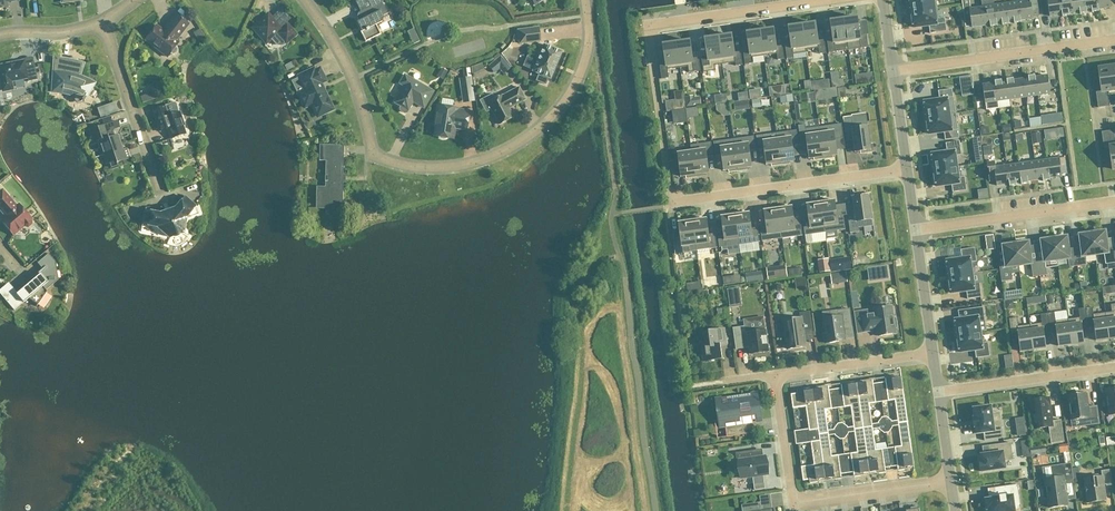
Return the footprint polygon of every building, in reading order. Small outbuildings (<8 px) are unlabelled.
[(370,8),(358,14),(356,18),(358,22),(355,23),(365,43),(380,35),(376,25),(382,23),(383,18),(382,17),(387,14),(380,0),(366,0),(370,8)] [(937,8),(936,0),(907,0),(908,7),(911,6),(911,12),(937,8)] [(985,26),(982,8),(970,10),(969,0),(961,0),(964,18),(971,17),(972,28),(985,26)] [(997,25),(996,25),(994,6),(993,0),(992,0),(981,2),(982,8),(985,26),(990,26),(990,28),(997,27),(997,25)] [(1018,3),(1020,21),(1021,21),(1033,20),(1032,17),(1039,17),(1039,16),(1037,0),(1029,0),(1030,1),(1018,3)] [(1060,0),(1047,0),(1050,17),(1062,16),(1062,15),(1060,0)] [(1063,17),(1069,16),(1069,14),(1074,14),(1072,0),(1060,0),(1062,15),(1062,16),(1062,17),(1063,17)] [(1074,14),(1080,13),(1080,15),(1087,14),(1087,12),(1086,12),(1084,0),(1072,0),(1074,14)] [(1098,12),(1099,12),(1098,10),(1097,0),(1084,0),(1086,12),(1087,12),(1092,11),(1092,13),(1098,12)] [(1098,10),(1110,9),(1109,0),(1097,0),(1098,10)] [(1018,3),(1006,5),(1008,23),(1009,23),(1014,22),(1014,24),(1021,23),(1021,21),(1020,21),(1018,3)] [(1006,5),(994,6),(996,25),(997,25),(1002,24),(1002,26),(1009,25),(1009,23),(1008,23),(1006,5)] [(913,27),(914,28),(929,26),(930,34),(946,32),(944,18),(938,19),(937,8),(911,12),(912,18),(910,18),(911,27),(913,27)] [(283,46),(284,45),(295,35),(278,16),(274,19),(269,14),(253,29),(267,44),(272,40),(275,44),(276,45),(278,46),(279,46),(281,46),(283,46)] [(167,58),(170,55),(171,55),(172,56),(173,56),(174,55),(175,55),(176,55),(176,54),(177,53),(177,52),(178,51),(177,50),(177,49),(177,48),(176,47),(178,44),(175,41),(188,25),(176,15),(163,32),(156,26),(145,40),(167,58)] [(857,18),(844,20),(847,45),(848,51),(868,48),(866,35),(860,36),(857,18)] [(847,45),(844,20),(831,22),(833,39),(827,40),(828,54),(848,51),(847,45)] [(815,24),(802,26),(806,53),(806,50),(818,49),(819,55),(826,54),(824,41),(818,42),(815,24)] [(793,55),(806,53),(802,26),(789,27),(791,45),(785,46),(787,59),(793,58),(793,55)] [(519,44),(539,42),(538,34),(538,28),(517,31),(519,44)] [(198,30),(194,33),(198,40),(202,37),(198,30)] [(760,32),(764,56),(777,55),(777,61),(784,60),(782,47),(776,48),(773,30),(760,32)] [(764,56),(760,32),(747,33),(750,51),(743,52),(745,65),(752,64),(751,58),(764,56)] [(718,37),(722,65),(735,63),(736,67),(742,66),(741,52),(734,53),(731,36),(718,37)] [(715,66),(722,65),(718,37),(705,39),(708,57),(701,58),(703,73),(715,71),(715,66)] [(676,43),(680,68),(687,67),(688,73),(701,72),(699,58),(692,59),(689,41),(676,43)] [(680,68),(676,43),(663,45),(666,66),(659,67),(661,81),(668,80),(667,70),(680,68)] [(561,53),(543,45),(532,72),(539,75),(536,81),(545,85),(548,78),(550,79),(561,53)] [(488,67),(493,73),(499,68),(504,74),(510,69),(500,57),(488,67)] [(84,102),(94,84),(91,82),(88,81),(85,79),(82,78),(79,77),(82,67),(79,66),(76,66),(71,64),(71,61),(68,61),(65,60),(62,60),(59,60),(54,59),(52,88),(56,88),(55,93),(58,93),(61,93),(64,94),(66,94),(69,95),(71,96),(74,97),(74,99),(74,100),(75,102),(78,103),(80,103),(81,103),(82,101),(84,102)] [(1,85),(3,84),(3,85),(2,86),(3,90),(5,92),(10,90),(12,88),(10,83),(27,79),(28,82),(37,80),(34,67),(35,72),(29,73),(29,71),(27,70),(26,70),(24,61),(0,66),(0,81),(1,85)] [(287,72),(294,68),(291,63),(284,67),(287,72)] [(1114,91),(1114,67),(1098,69),(1102,92),(1096,93),(1098,108),(1110,107),(1108,92),(1114,91)] [(298,94),(304,108),(311,105),(317,117),(332,110),(320,84),(325,82),(319,69),(314,72),(313,70),(298,77),(305,91),(298,94)] [(441,70),(437,78),(443,81),(447,73),(441,70)] [(433,92),(404,76),(399,84),(404,87),(394,103),(401,107),(400,109),(400,112),(404,114),(406,113),(413,102),(418,106),(423,109),(433,92)] [(1028,77),(1028,79),(1023,80),(1025,98),(1037,97),(1035,78),(1035,76),(1028,77)] [(1035,78),(1037,97),(1050,95),(1047,76),(1035,78)] [(460,79),(461,90),(462,97),(473,95),(471,78),(460,79)] [(1023,80),(1013,81),(1013,79),(1006,80),(1007,82),(1010,101),(1025,98),(1023,80)] [(1007,82),(1002,83),(1001,81),(994,82),(995,84),(998,102),(1010,101),(1007,82)] [(983,85),(985,104),(986,110),(999,109),(998,102),(995,84),(983,85)] [(525,100),(518,88),(502,97),(501,96),(494,100),(491,95),(483,100),(480,101),(486,113),(486,112),(486,111),(490,109),(499,125),(513,118),(508,109),(525,100)] [(939,100),(924,102),(924,104),(922,104),(923,113),(926,113),(926,118),(955,114),(952,90),(938,92),(939,100)] [(672,112),(686,110),(684,100),(665,102),(666,113),(672,112)] [(729,112),(728,100),(717,102),(718,113),(729,112)] [(175,103),(152,111),(159,132),(167,130),(171,140),(185,135),(183,126),(184,126),(180,113),(178,113),(175,103)] [(437,137),(439,138),(441,139),(443,140),(446,139),(448,138),(453,139),(454,128),(465,130),(468,113),(457,111),(457,110),(437,107),(434,126),(436,126),(434,136),(437,137)] [(686,110),(672,112),(672,118),(686,116),(686,110)] [(955,114),(926,118),(927,124),(925,124),(926,134),(929,133),(929,135),(944,133),(945,141),(959,139),(955,114)] [(1040,114),(1028,117),(1030,126),(1043,123),(1040,114)] [(853,137),(855,153),(861,152),(861,155),(873,153),(872,145),(870,145),(867,121),(852,123),(852,120),(843,121),(846,138),(853,137)] [(126,149),(121,151),(116,136),(113,137),(109,125),(116,122),(90,131),(94,142),(99,141),(107,164),(108,164),(110,168),(112,169),(117,167),(117,165),(117,163),(130,159),(126,149)] [(814,161),(823,160),(819,128),(805,130),(805,125),(798,126),(801,145),(807,144),(809,160),(814,159),(814,161)] [(819,128),(823,160),(832,159),(832,156),(837,156),(835,140),(843,139),(841,125),(819,128)] [(776,134),(781,166),(790,165),(789,162),(794,162),(792,146),(798,145),(796,131),(776,134)] [(1101,133),(1101,134),(1103,148),(1109,147),(1113,170),(1114,170),(1114,145),(1113,131),(1101,133)] [(772,167),(781,166),(776,134),(777,140),(771,141),(770,135),(756,137),(758,151),(764,150),(767,166),(771,165),(772,167)] [(747,168),(751,168),(749,152),(756,151),(754,137),(733,140),(738,172),(747,171),(747,168)] [(729,173),(738,172),(733,140),(713,143),(715,157),(722,156),(724,172),(729,171),(729,173)] [(934,171),(957,167),(955,157),(961,156),(959,142),(946,144),(947,152),(932,154),(932,156),(930,156),(931,165),(933,165),(934,171)] [(691,146),(695,178),(704,177),(704,174),(708,174),(706,158),(713,157),(711,143),(691,146)] [(341,210),(342,210),(343,146),(319,146),(319,162),(328,162),(327,176),(325,176),(324,182),(327,182),(327,190),(318,190),(318,207),(341,208),(341,210)] [(686,179),(695,178),(691,146),(690,146),(691,152),(676,154),(677,162),(679,161),(681,178),(686,177),(686,179)] [(1059,159),(1046,161),(1049,179),(1061,178),(1059,159)] [(1046,161),(1034,162),(1037,181),(1042,180),(1043,182),(1050,181),(1049,179),(1046,161)] [(1009,185),(1007,166),(995,168),(994,162),(987,163),(989,181),(996,180),(997,187),(1009,185)] [(1021,183),(1021,185),(1028,184),(1028,182),(1037,181),(1034,162),(1019,165),(1021,183)] [(1019,165),(1007,166),(1009,185),(1009,187),(1016,186),(1016,184),(1021,183),(1019,165)] [(957,167),(934,171),(935,176),(933,177),(934,186),(936,186),(936,187),(951,185),(952,193),(966,191),(964,178),(958,178),(957,167)] [(13,236),(24,226),(25,227),(28,228),(31,225),(31,222),(30,221),(31,220),(19,205),(16,207),(2,191),(0,193),(0,211),(5,217),(0,221),(13,236)] [(847,216),(850,234),(858,233),(858,229),(873,226),(869,202),(871,202),(870,194),(858,196),(858,198),(853,199),(855,215),(847,216)] [(171,214),(171,213),(170,213),(169,212),(168,212),(167,212),(166,213),(165,214),(165,215),(165,216),(145,212),(142,225),(160,228),(162,233),(163,232),(165,235),(166,235),(168,238),(170,237),(170,238),(181,234),(181,233),(183,233),(182,229),(184,229),(183,225),(184,225),(183,221),(187,216),(190,215),(189,215),(189,213),(195,206),(185,198),(171,214)] [(829,200),(820,201),(825,233),(845,230),(843,216),(836,217),(834,201),(829,202),(829,200)] [(802,222),(804,236),(825,233),(820,201),(811,203),(812,205),(807,205),(809,221),(802,222)] [(786,206),(778,207),(782,239),(802,236),(800,222),(794,223),(791,208),(787,208),(786,206)] [(760,228),(762,242),(782,239),(778,207),(769,209),(769,211),(764,212),(766,227),(760,228)] [(744,212),(735,213),(739,245),(760,243),(758,228),(751,229),(749,214),(744,214),(744,212)] [(717,234),(719,248),(739,245),(735,213),(726,215),(726,217),(721,218),(724,233),(717,234)] [(701,218),(692,219),(697,251),(717,248),(715,234),(708,235),(706,220),(701,220),(701,218)] [(674,240),(676,254),(690,253),(690,252),(697,251),(692,219),(683,221),(683,223),(679,224),(681,239),(674,240)] [(1092,234),(1095,255),(1104,254),(1105,265),(1114,264),(1114,257),(1114,249),(1107,250),(1105,232),(1092,234)] [(1085,257),(1095,255),(1092,234),(1080,236),(1081,248),(1079,252),(1079,253),(1075,253),(1077,267),(1086,266),(1085,257)] [(1066,238),(1054,239),(1057,261),(1068,259),(1069,268),(1077,267),(1075,253),(1072,254),(1071,253),(1068,250),(1066,238)] [(1057,261),(1054,239),(1041,241),(1044,260),(1037,261),(1040,277),(1047,276),(1045,262),(1057,261)] [(1019,266),(1031,264),(1032,278),(1040,277),(1037,261),(1031,262),(1028,243),(1016,245),(1019,266)] [(1019,266),(1016,245),(1003,247),(1005,264),(999,265),(1001,282),(1012,281),(1011,273),(1020,272),(1019,266)] [(949,277),(972,274),(970,263),(976,262),(974,249),(960,251),(962,259),(947,261),(947,263),(945,263),(946,272),(948,272),(949,277)] [(14,311),(23,303),(29,299),(37,305),(36,307),(47,292),(46,291),(58,280),(55,262),(48,254),(37,264),(42,270),(27,282),(28,283),(29,284),(16,294),(14,292),(11,294),(10,293),(3,298),(14,311)] [(768,277),(788,273),(786,264),(767,268),(768,277)] [(875,280),(887,279),(886,268),(885,268),(885,269),(874,270),(875,280)] [(845,271),(833,273),(835,283),(847,280),(845,271)] [(972,274),(949,277),(950,283),(948,284),(949,293),(951,292),(951,294),(966,292),(967,300),(981,298),(979,284),(973,285),(972,274)] [(738,288),(727,290),(730,308),(741,306),(738,288)] [(1105,314),(1109,340),(1114,339),(1114,305),(1110,305),(1111,313),(1105,314)] [(875,314),(862,316),(864,332),(873,331),(873,330),(877,330),(878,337),(895,335),(894,329),(897,329),(896,319),(893,319),(891,307),(874,309),(875,314)] [(957,336),(980,333),(978,322),(984,322),(983,308),(969,310),(970,318),(955,320),(955,322),(953,322),(954,331),(956,331),(957,336)] [(1097,342),(1109,340),(1105,314),(1093,315),(1092,308),(1085,309),(1087,323),(1094,322),(1097,342)] [(1067,309),(1055,310),(1055,318),(1068,317),(1067,309)] [(1080,319),(1067,320),(1071,345),(1083,343),(1081,324),(1087,323),(1085,309),(1078,310),(1080,319)] [(826,341),(827,344),(845,342),(843,328),(852,327),(849,310),(837,311),(838,317),(823,319),(825,335),(823,335),(824,342),(826,341)] [(786,321),(779,322),(780,335),(785,334),(787,350),(805,347),(803,331),(812,330),(809,313),(800,314),(800,319),(786,321)] [(1054,313),(1047,314),(1049,329),(1056,328),(1059,347),(1071,345),(1067,320),(1055,322),(1054,313)] [(1040,315),(1042,324),(1030,326),(1033,351),(1045,349),(1043,330),(1049,329),(1047,314),(1040,315)] [(744,327),(732,329),(733,329),(735,349),(735,350),(749,348),(750,354),(750,355),(768,353),(768,352),(765,331),(763,319),(743,322),(744,327)] [(1021,352),(1033,351),(1030,326),(1018,327),(1017,319),(1009,320),(1011,334),(1018,333),(1021,352)] [(720,347),(726,346),(724,330),(717,331),(717,332),(703,334),(705,348),(701,348),(703,362),(721,359),(720,347)] [(980,333),(957,336),(958,342),(956,343),(957,352),(959,351),(960,353),(975,351),(976,359),(989,357),(988,343),(981,344),(980,333)] [(975,363),(967,365),(969,373),(977,372),(975,363)] [(962,364),(954,368),(958,377),(966,374),(962,364)] [(898,424),(907,423),(901,378),(895,379),(895,377),(885,378),(887,395),(881,396),(882,403),(895,401),(898,422),(898,424)] [(857,384),(863,429),(872,428),(872,425),(869,405),(882,403),(881,396),(875,397),(872,380),(862,382),(862,384),(857,384)] [(853,428),(854,430),(863,429),(857,384),(851,385),(851,383),(841,385),(843,401),(837,402),(838,409),(851,407),(853,428)] [(819,435),(828,434),(828,432),(825,411),(838,409),(837,402),(831,403),(828,386),(818,388),(818,390),(813,391),(819,435)] [(807,389),(796,391),(797,394),(791,395),(793,409),(805,407),(808,430),(806,431),(807,437),(819,435),(813,391),(807,392),(807,389)] [(1106,390),(1106,393),(1104,394),(1105,401),(1107,401),(1109,416),(1114,415),(1114,389),(1106,390)] [(1086,393),(1081,394),(1079,394),(1079,392),(1069,393),(1069,396),(1067,396),(1071,421),(1083,420),(1084,426),(1098,424),(1096,408),(1088,409),(1086,393)] [(760,420),(758,405),(756,396),(756,394),(748,395),(711,400),(711,401),(717,400),(720,426),(725,425),(727,437),(717,439),(754,434),(752,421),(755,420),(755,421),(760,420)] [(1052,422),(1049,399),(1031,401),(1035,430),(1048,428),(1051,445),(1064,443),(1061,421),(1052,422)] [(975,409),(973,409),(974,418),(973,418),(975,428),(976,428),(977,434),(983,434),(984,441),(1003,439),(1000,420),(993,421),(991,407),(984,408),(984,406),(975,407),(975,409)] [(907,423),(898,424),(898,426),(901,447),(888,449),(889,455),(895,455),(898,472),(908,470),(908,468),(914,467),(907,423)] [(889,455),(888,449),(875,451),(873,430),(872,428),(863,429),(869,473),(875,473),(875,475),(886,473),(883,456),(889,455)] [(854,430),(854,433),(857,453),(844,455),(845,462),(851,461),(854,478),(864,476),(864,474),(869,473),(863,429),(854,430)] [(831,457),(828,436),(828,434),(819,435),(825,480),(831,479),(831,481),(841,480),(839,463),(845,462),(844,455),(831,457)] [(819,435),(807,437),(808,443),(810,443),(814,466),(801,468),(803,482),(809,481),(810,484),(820,483),(820,480),(825,480),(819,435)] [(979,462),(981,473),(1005,469),(1004,462),(1007,462),(1006,459),(1013,458),(1010,444),(989,446),(990,447),(990,452),(989,454),(981,455),(982,462),(979,462)] [(754,451),(735,453),(736,461),(739,461),(741,479),(752,478),(754,491),(764,489),(763,476),(768,476),(765,457),(763,457),(755,458),(754,451)] [(1047,498),(1049,509),(1067,506),(1064,481),(1073,480),(1070,465),(1061,466),(1061,468),(1051,470),(1052,479),(1044,480),(1046,488),(1043,489),(1044,499),(1047,498)] [(1084,480),(1088,503),(1105,501),(1103,486),(1106,486),(1106,487),(1112,486),(1110,470),(1101,472),(1102,477),(1098,478),(1098,476),(1088,477),(1088,479),(1084,480)] [(989,510),(1015,510),(1014,504),(1019,503),(1017,486),(999,488),(1000,497),(999,497),(999,498),(985,500),(986,510),(989,510)]
